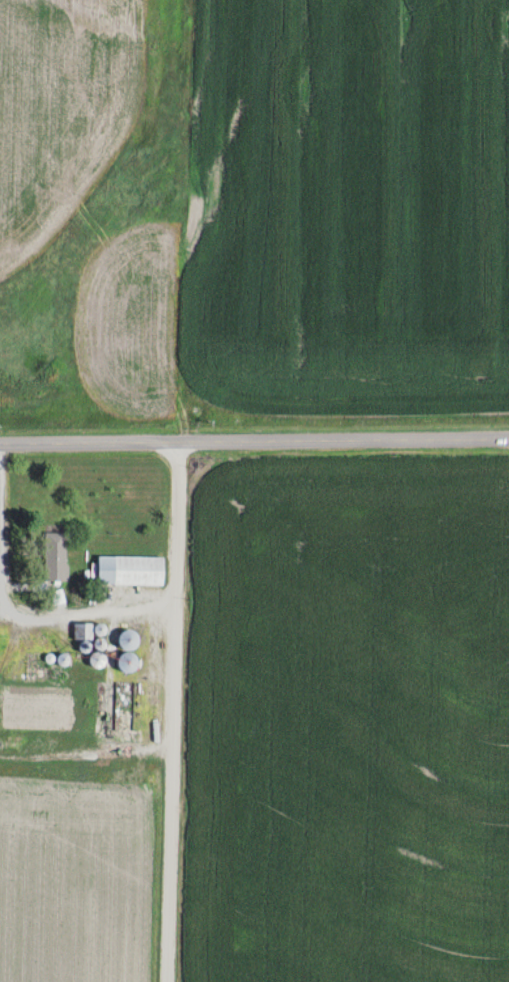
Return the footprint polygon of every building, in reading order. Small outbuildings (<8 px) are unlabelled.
[(68,581),(68,532),(63,532),(63,525),(45,525),(45,581),(68,581)] [(98,584),(165,584),(165,556),(98,556),(98,584)] [(133,654),(141,635),(125,628),(117,645),(127,650),(119,667),(134,674),(141,658),(133,654)]
